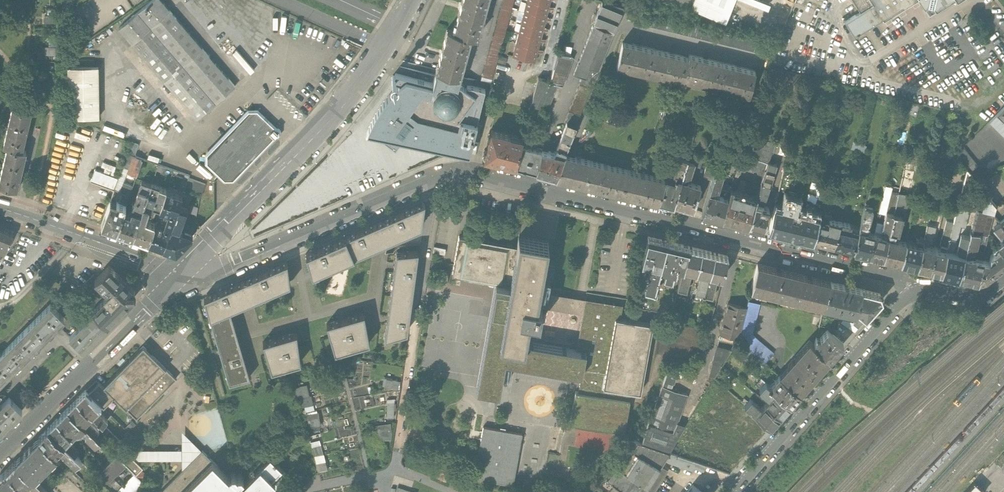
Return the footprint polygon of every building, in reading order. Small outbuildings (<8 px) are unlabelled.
[(236,88),(162,0),(152,0),(119,27),(198,120),(236,88)] [(454,29),(472,34),(478,35),(487,0),(462,0),(454,29)] [(527,3),(549,9),(551,0),(528,0),(527,3)] [(726,22),(734,0),(671,0),(726,22)] [(860,12),(845,21),(855,37),(883,19),(884,21),(916,0),(923,11),(927,9),(932,10),(934,14),(956,0),(957,3),(961,0),(853,0),(860,12)] [(624,7),(602,2),(578,62),(590,67),(598,70),(624,7)] [(546,20),(549,9),(527,3),(524,14),(546,20)] [(543,31),(546,20),(524,14),(521,25),(543,31)] [(769,44),(647,14),(644,26),(766,55),(769,44)] [(540,42),(543,31),(521,25),(519,37),(540,42)] [(460,78),(472,34),(454,29),(448,28),(436,72),(460,78)] [(538,53),(540,42),(519,37),(516,48),(538,53)] [(683,84),(683,81),(688,61),(672,57),(639,49),(622,44),(616,67),(683,84)] [(535,64),(538,53),(516,48),(513,59),(535,64)] [(557,52),(550,82),(549,82),(558,85),(562,86),(572,56),(557,52)] [(689,58),(688,61),(683,81),(749,98),(755,74),(738,70),(705,62),(689,58)] [(590,67),(578,62),(573,74),(582,78),(586,79),(590,67)] [(74,115),(104,114),(103,64),(73,64),(74,115)] [(598,70),(590,67),(586,79),(582,78),(564,122),(567,123),(575,126),(598,70)] [(485,91),(466,86),(466,90),(459,85),(460,78),(436,72),(433,83),(395,73),(394,73),(393,73),(392,74),(391,75),(390,76),(390,77),(390,78),(390,79),(391,80),(392,81),(400,83),(390,94),(381,105),(373,118),(366,133),(386,136),(382,141),(389,146),(396,151),(404,140),(415,143),(434,147),(455,151),(458,152),(469,154),(485,91)] [(538,79),(531,106),(546,111),(558,85),(549,82),(550,82),(538,79)] [(5,145),(8,146),(24,150),(33,111),(14,107),(5,145)] [(996,115),(997,115),(989,122),(1003,137),(1003,107),(996,115)] [(256,110),(248,110),(206,153),(207,161),(221,175),(224,177),(232,178),(276,135),(275,127),(256,110)] [(567,123),(555,152),(564,155),(564,154),(575,126),(567,123)] [(491,131),(485,158),(516,166),(522,141),(510,138),(510,136),(491,131)] [(522,141),(516,166),(536,171),(541,149),(542,147),(533,145),(532,146),(532,147),(529,146),(531,138),(524,136),(522,141)] [(768,162),(774,142),(757,137),(752,151),(750,157),(767,163),(768,163),(768,162)] [(127,152),(133,154),(135,154),(138,144),(131,141),(127,152)] [(860,144),(853,142),(851,150),(858,152),(860,144)] [(867,146),(860,144),(858,152),(865,153),(867,146)] [(24,150),(8,146),(0,181),(0,187),(18,191),(28,150),(24,150)] [(752,151),(743,148),(741,154),(750,157),(752,151)] [(964,148),(956,155),(970,173),(979,166),(964,148)] [(555,152),(541,149),(536,171),(555,176),(564,155),(555,152)] [(126,172),(133,154),(127,152),(117,177),(113,189),(119,191),(126,172)] [(135,154),(133,154),(126,172),(136,176),(143,158),(135,154)] [(560,177),(584,183),(590,160),(569,155),(564,154),(564,155),(555,176),(560,177)] [(741,154),(738,164),(764,173),(767,163),(741,154)] [(918,156),(909,154),(906,164),(915,166),(918,156)] [(665,178),(665,179),(658,202),(673,206),(673,204),(687,160),(687,159),(679,156),(673,175),(674,177),(675,178),(675,180),(665,178)] [(704,177),(712,179),(718,161),(709,158),(703,175),(704,177)] [(584,183),(621,192),(627,169),(590,160),(584,183)] [(695,162),(687,160),(673,204),(679,205),(679,206),(687,208),(688,208),(693,209),(693,208),(695,202),(698,193),(700,186),(700,185),(687,181),(687,178),(688,179),(690,178),(695,162)] [(712,179),(702,213),(722,218),(722,216),(728,196),(731,186),(724,184),(721,185),(719,193),(714,192),(715,190),(717,190),(718,190),(726,163),(718,161),(712,179)] [(761,182),(756,198),(754,205),(748,225),(763,228),(769,207),(762,205),(769,184),(770,184),(776,165),(768,162),(768,163),(767,163),(764,173),(761,182)] [(906,164),(904,170),(914,172),(915,166),(906,164)] [(95,169),(91,181),(113,189),(117,177),(95,169)] [(665,179),(627,169),(621,192),(658,202),(665,179)] [(904,170),(903,178),(912,180),(914,172),(904,170)] [(183,189),(187,176),(188,174),(182,172),(175,191),(181,193),(183,189)] [(204,182),(187,176),(183,189),(200,195),(204,182)] [(912,180),(903,178),(899,192),(909,195),(912,180)] [(152,204),(158,207),(165,188),(150,183),(148,190),(143,204),(148,205),(151,207),(152,204)] [(138,186),(130,208),(140,211),(143,204),(148,190),(138,186)] [(163,225),(153,222),(147,241),(162,246),(178,202),(181,193),(175,191),(165,188),(158,207),(168,210),(163,225)] [(728,196),(722,216),(748,225),(754,205),(756,198),(730,190),(728,196)] [(778,205),(775,204),(769,230),(813,241),(818,222),(821,213),(801,208),(798,218),(791,216),(792,215),(793,215),(795,214),(799,198),(796,197),(797,193),(789,191),(788,195),(786,194),(782,208),(778,207),(778,205)] [(899,195),(894,214),(902,216),(907,197),(908,197),(909,195),(899,192),(899,195)] [(887,208),(886,212),(894,214),(899,195),(892,193),(888,209),(887,208)] [(976,209),(971,232),(980,234),(979,242),(987,243),(993,215),(996,207),(986,195),(982,210),(976,209)] [(110,198),(101,225),(115,230),(123,210),(125,203),(110,198)] [(423,199),(302,248),(309,273),(420,224),(423,199)] [(178,202),(162,246),(176,251),(177,250),(192,234),(178,229),(187,205),(178,202)] [(143,204),(140,211),(131,235),(147,241),(153,222),(143,218),(148,205),(143,204)] [(865,206),(858,232),(854,251),(869,255),(874,233),(866,231),(866,228),(868,228),(872,208),(865,206)] [(129,212),(123,210),(115,230),(131,235),(140,211),(130,208),(129,212)] [(882,235),(874,233),(869,255),(883,259),(894,214),(886,212),(881,231),(883,232),(882,235)] [(894,214),(883,259),(901,263),(906,241),(894,238),(895,233),(898,234),(902,216),(894,214)] [(828,224),(818,222),(813,241),(834,246),(840,223),(829,220),(828,224)] [(940,250),(935,248),(930,271),(942,274),(947,251),(950,239),(954,223),(947,221),(940,246),(941,246),(940,250)] [(850,225),(840,223),(834,246),(854,251),(858,232),(849,229),(850,225)] [(1001,238),(1001,239),(1002,239),(1003,238),(1003,239),(1003,229),(1000,224),(994,228),(994,229),(994,230),(1001,238)] [(928,225),(924,241),(917,267),(930,271),(935,248),(929,247),(930,244),(932,244),(936,227),(928,225)] [(0,251),(5,253),(6,254),(15,233),(0,226),(0,251)] [(618,316),(623,317),(625,304),(587,298),(585,313),(579,344),(527,335),(530,317),(539,319),(542,304),(537,303),(538,296),(540,288),(550,234),(519,229),(517,242),(461,233),(454,275),(496,282),(478,386),(501,390),(507,356),(579,368),(577,380),(582,381),(581,390),(578,390),(572,422),(626,431),(633,391),(606,386),(618,316)] [(971,232),(970,237),(965,256),(960,278),(977,282),(983,260),(985,252),(977,250),(979,242),(980,234),(971,232)] [(670,239),(650,234),(643,260),(658,264),(657,268),(652,266),(646,286),(657,289),(660,278),(670,239)] [(957,241),(950,239),(947,251),(942,274),(960,278),(965,256),(970,237),(961,235),(958,251),(954,250),(957,241)] [(691,244),(670,239),(660,278),(675,282),(679,264),(685,266),(691,244)] [(916,243),(906,241),(901,263),(917,267),(924,241),(916,239),(916,240),(917,240),(916,243)] [(685,266),(679,287),(688,289),(692,272),(688,271),(689,267),(699,269),(704,248),(691,244),(685,266)] [(418,246),(395,247),(382,335),(407,329),(418,246)] [(983,260),(977,282),(978,282),(986,280),(1003,266),(1003,253),(999,247),(993,252),(994,254),(991,256),(989,262),(983,260)] [(701,274),(697,291),(706,294),(717,251),(704,248),(699,269),(706,271),(705,275),(701,274)] [(714,278),(715,274),(725,276),(730,255),(717,251),(706,294),(714,296),(718,279),(714,278)] [(200,295),(227,386),(250,378),(229,307),(289,282),(287,257),(200,295)] [(751,290),(788,299),(794,274),(758,265),(751,290)] [(97,309),(110,322),(134,297),(135,291),(109,266),(93,281),(109,296),(97,309)] [(831,283),(794,274),(788,299),(824,308),(825,306),(831,283)] [(862,291),(831,283),(825,306),(832,307),(831,309),(849,313),(850,312),(857,313),(857,312),(862,291)] [(538,296),(537,303),(542,304),(585,313),(587,298),(540,288),(538,296)] [(881,296),(862,291),(857,312),(866,320),(882,301),(881,296)] [(748,301),(747,308),(740,336),(739,338),(739,340),(766,364),(774,354),(756,338),(753,334),(760,304),(748,301)] [(51,302),(26,327),(41,342),(66,317),(51,302)] [(747,308),(728,304),(720,334),(739,338),(740,336),(747,308)] [(110,322),(97,309),(69,337),(83,350),(110,322)] [(363,309),(323,321),(332,351),(369,341),(363,309)] [(866,320),(857,312),(857,313),(854,324),(853,324),(858,329),(866,320)] [(655,323),(623,317),(618,316),(606,386),(633,391),(642,393),(655,323)] [(843,321),(842,323),(856,332),(858,329),(853,324),(854,324),(843,321)] [(17,367),(41,342),(26,327),(2,352),(17,367)] [(295,329),(260,339),(268,372),(300,362),(295,329)] [(833,335),(828,331),(820,339),(820,341),(816,340),(814,346),(830,360),(843,345),(833,335)] [(800,394),(830,360),(814,346),(809,341),(779,376),(800,394)] [(143,349),(104,388),(114,399),(128,412),(136,421),(176,382),(167,373),(143,349)] [(17,367),(2,352),(0,353),(0,383),(17,367)] [(668,367),(662,385),(671,389),(673,383),(674,384),(677,376),(693,380),(695,374),(668,367)] [(791,405),(800,394),(779,376),(775,381),(776,382),(771,388),(791,405)] [(311,383),(298,386),(308,428),(321,425),(311,383)] [(781,416),(791,405),(771,388),(765,383),(759,389),(770,398),(766,403),(781,416)] [(100,384),(90,393),(102,406),(105,408),(114,399),(104,388),(100,384)] [(642,442),(669,452),(674,444),(685,426),(677,423),(687,395),(671,389),(662,385),(642,442)] [(86,389),(77,397),(94,414),(104,425),(109,421),(98,410),(102,406),(90,393),(86,389)] [(696,445),(734,404),(718,390),(688,422),(692,426),(684,434),(696,445)] [(1,436),(26,412),(10,396),(0,407),(0,434),(1,436)] [(733,401),(736,406),(745,401),(742,396),(733,401)] [(77,397),(68,406),(96,434),(101,430),(89,418),(94,414),(77,397)] [(771,428),(781,416),(766,403),(761,408),(750,399),(745,405),(771,428)] [(68,406),(57,418),(74,434),(78,430),(83,430),(87,433),(87,438),(96,447),(103,440),(96,434),(68,406)] [(57,418),(49,426),(77,454),(81,450),(69,439),(74,434),(57,418)] [(723,446),(731,425),(725,422),(717,443),(723,446)] [(49,426),(39,436),(57,453),(60,450),(77,466),(83,461),(77,454),(49,426)] [(524,434),(485,428),(476,478),(515,484),(524,434)] [(202,454),(181,435),(182,453),(182,463),(182,473),(202,454)] [(15,460),(35,478),(38,475),(58,455),(57,453),(39,436),(19,456),(15,460)] [(669,452),(642,442),(630,438),(605,477),(615,485),(624,491),(643,491),(665,459),(669,452)] [(311,442),(321,472),(331,468),(321,439),(311,442)] [(123,451),(116,458),(127,468),(135,477),(142,470),(136,464),(130,458),(123,451)] [(695,462),(669,452),(665,459),(668,461),(692,470),(693,467),(695,462)] [(135,453),(130,458),(136,464),(182,463),(182,453),(135,453)] [(163,491),(269,491),(277,484),(273,480),(282,471),(271,459),(262,469),(242,489),(239,485),(246,477),(244,474),(241,474),(240,475),(238,473),(235,474),(231,478),(214,461),(212,463),(202,454),(182,473),(163,491)] [(116,458),(95,478),(106,489),(127,468),(116,458)] [(26,487),(29,483),(31,484),(31,488),(35,491),(49,491),(35,478),(15,460),(7,468),(26,487)] [(706,465),(695,462),(693,467),(704,471),(706,465)] [(26,487),(7,468),(0,475),(0,478),(14,491),(21,491),(26,487)] [(120,491),(143,491),(147,488),(135,477),(120,491)] [(966,491),(985,491),(980,486),(975,482),(966,491)]
